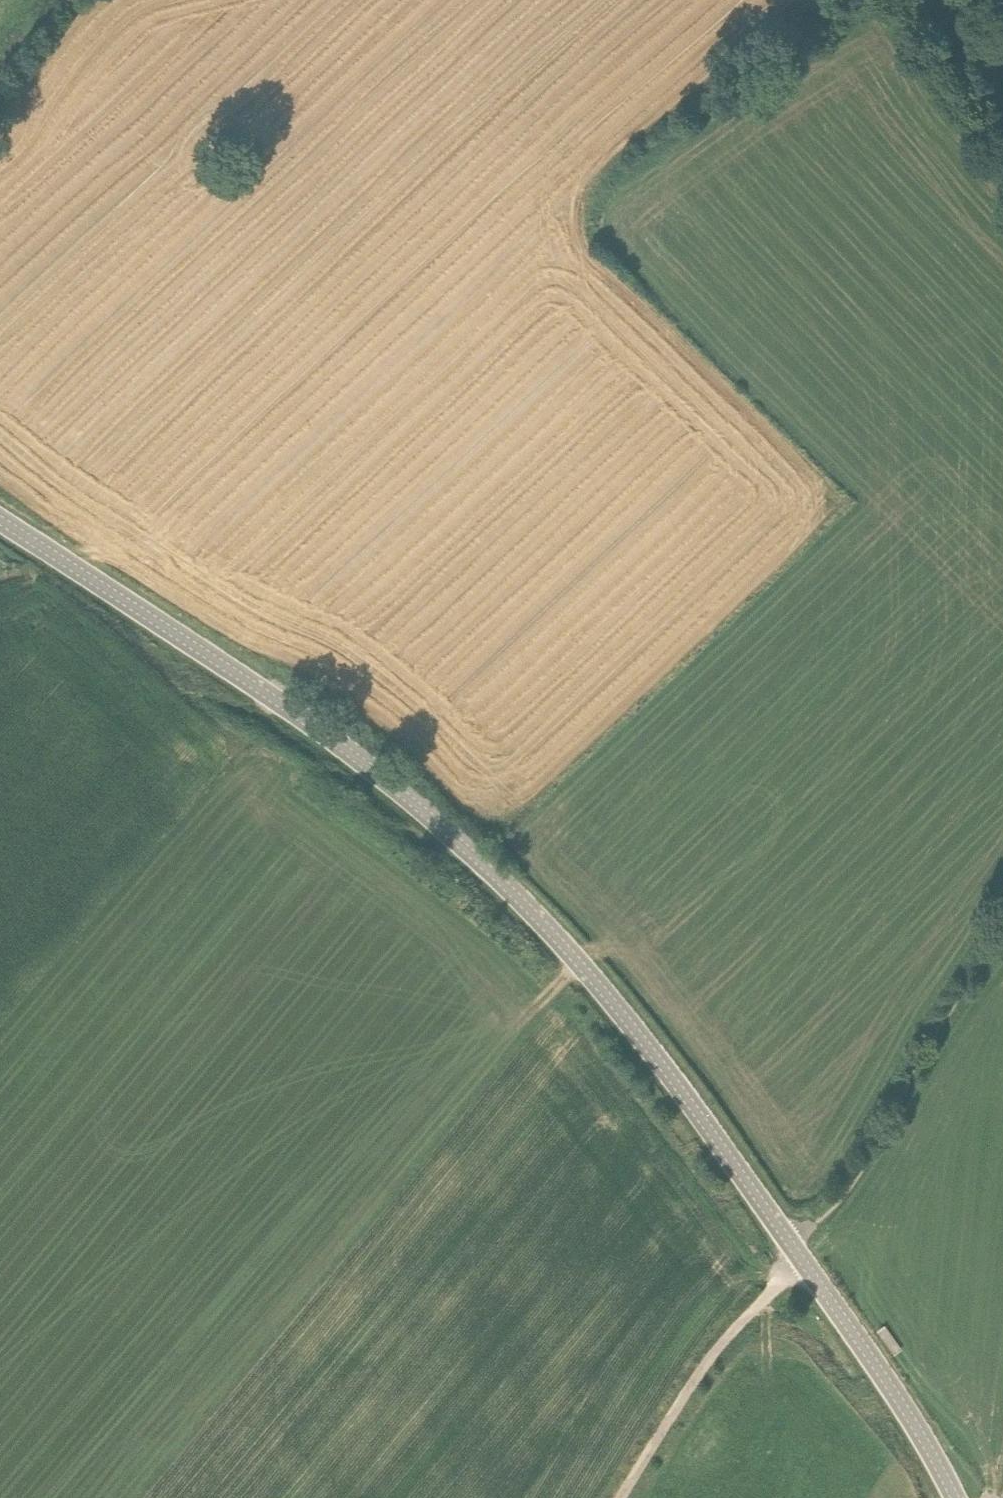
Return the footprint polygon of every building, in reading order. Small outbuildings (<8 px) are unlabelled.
[(933,61),(942,55),(934,43),(925,49),(933,61)]
